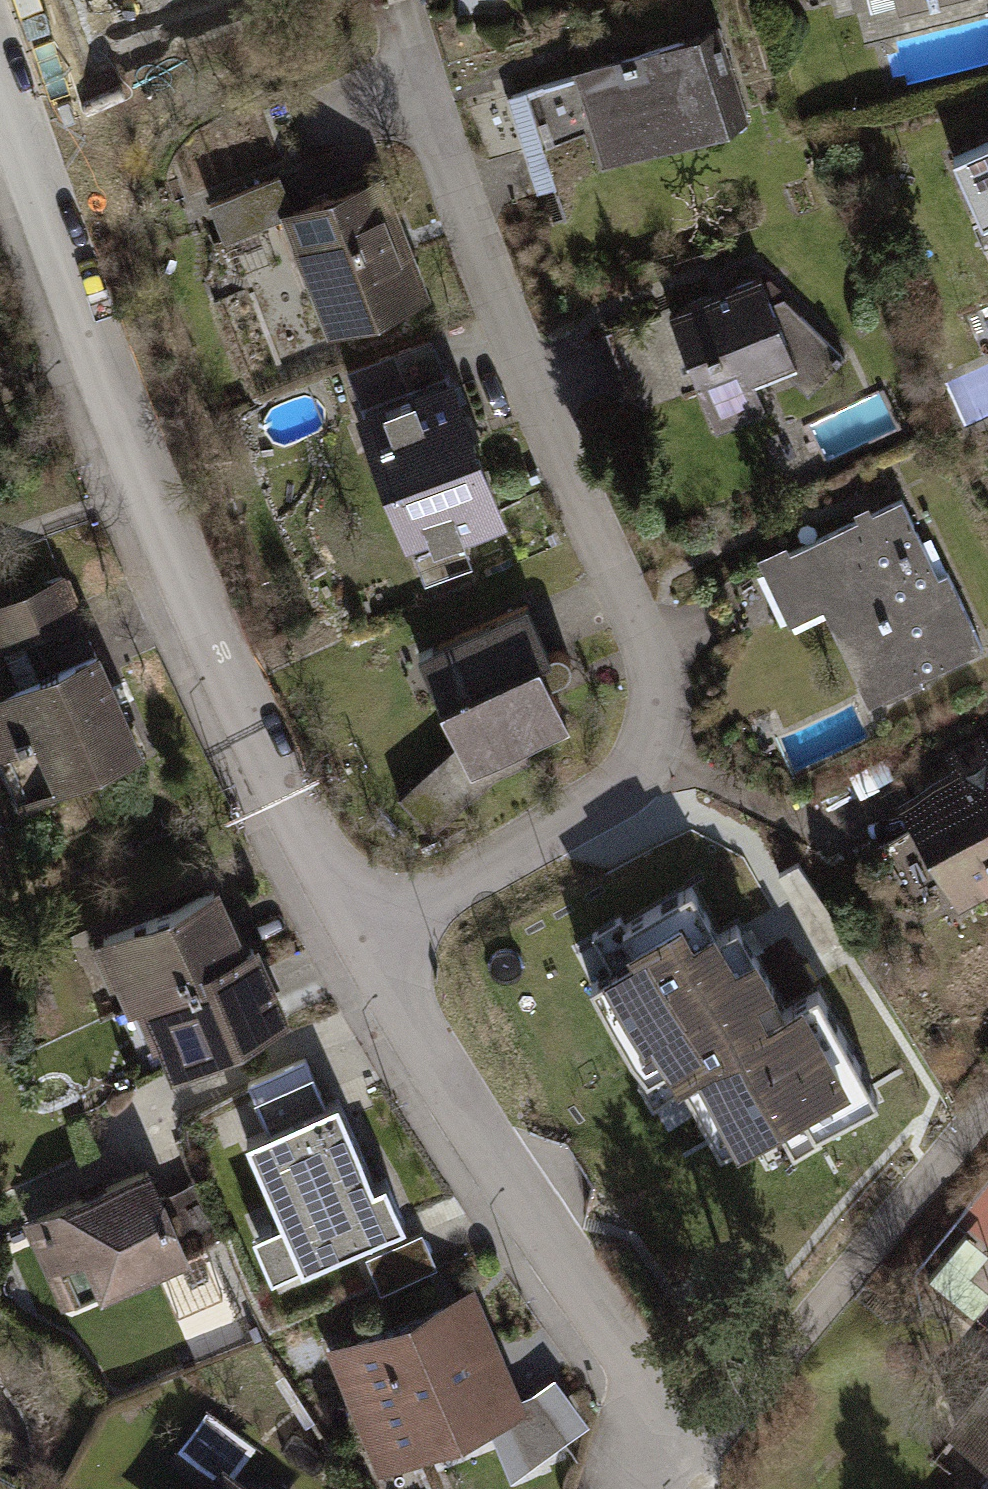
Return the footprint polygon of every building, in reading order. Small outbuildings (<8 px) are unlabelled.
[(115,3),(120,17),(150,8),(147,0),(125,0),(115,3)] [(457,20),(480,20),(480,0),(457,0),(457,20)] [(871,17),(896,11),(899,23),(987,2),(987,0),(867,0),(871,17)] [(716,38),(571,84),(601,181),(747,135),(716,38)] [(536,201),(601,181),(571,84),(505,105),(536,201)] [(955,156),(983,221),(987,219),(987,142),(955,156)] [(280,226),(328,349),(431,310),(384,186),(290,222),(280,226)] [(277,188),(212,213),(224,247),(280,226),(290,222),(277,188)] [(698,398),(714,444),(809,409),(846,367),(780,309),(773,312),(761,279),(667,314),(698,398)] [(637,420),(698,398),(667,314),(606,336),(637,420)] [(359,409),(447,376),(432,338),(344,372),(359,409)] [(447,376),(359,409),(408,536),(465,514),(469,526),(504,513),(451,374),(447,376)] [(900,510),(875,522),(870,513),(853,522),(858,531),(791,563),(786,552),(757,566),(793,641),(826,625),(872,719),(987,663),(987,661),(931,544),(920,549),(900,510)] [(17,699),(93,667),(62,591),(0,617),(0,659),(17,699)] [(445,701),(462,740),(399,797),(434,833),(497,772),(526,760),(518,744),(569,722),(550,681),(560,677),(566,674),(570,669),(571,664),(569,657),(564,652),(557,652),(550,654),(526,606),(439,644),(464,692),(445,701)] [(0,706),(0,782),(18,824),(138,774),(93,667),(17,699),(0,706)] [(897,811),(911,836),(946,900),(957,920),(987,903),(987,743),(984,735),(944,757),(956,779),(897,811)] [(910,920),(946,900),(911,836),(875,856),(910,920)] [(814,1136),(876,1101),(817,996),(783,1015),(734,926),(717,935),(690,885),(615,926),(628,949),(589,971),(651,1081),(675,1068),(723,1154),(800,1112),(814,1136)] [(140,1011),(247,967),(218,896),(95,947),(125,1018),(140,1011)] [(169,1082),(292,1031),(262,960),(247,967),(140,1011),(169,1082)] [(256,1099),(269,1132),(327,1106),(311,1075),(256,1099)] [(247,1141),(303,1268),(405,1223),(386,1179),(374,1184),(337,1102),(327,1106),(269,1132),(247,1141)] [(146,1171),(33,1219),(55,1269),(85,1256),(101,1293),(183,1257),(159,1202),(146,1171)] [(159,1202),(183,1257),(223,1240),(198,1185),(159,1202)] [(421,1234),(366,1259),(380,1292),(436,1267),(421,1234)] [(511,1482),(533,1465),(509,1404),(522,1398),(477,1289),(449,1301),(498,1422),(488,1426),(511,1482)] [(449,1301),(328,1349),(358,1423),(377,1415),(397,1463),(488,1426),(498,1422),(449,1301)] [(532,1394),(566,1439),(590,1423),(555,1377),(532,1394)] [(950,1435),(987,1465),(987,1388),(950,1435)] [(566,1439),(532,1394),(522,1398),(509,1404),(533,1465),(566,1439)] [(263,1454),(213,1423),(187,1464),(226,1488),(241,1488),(263,1454)]
